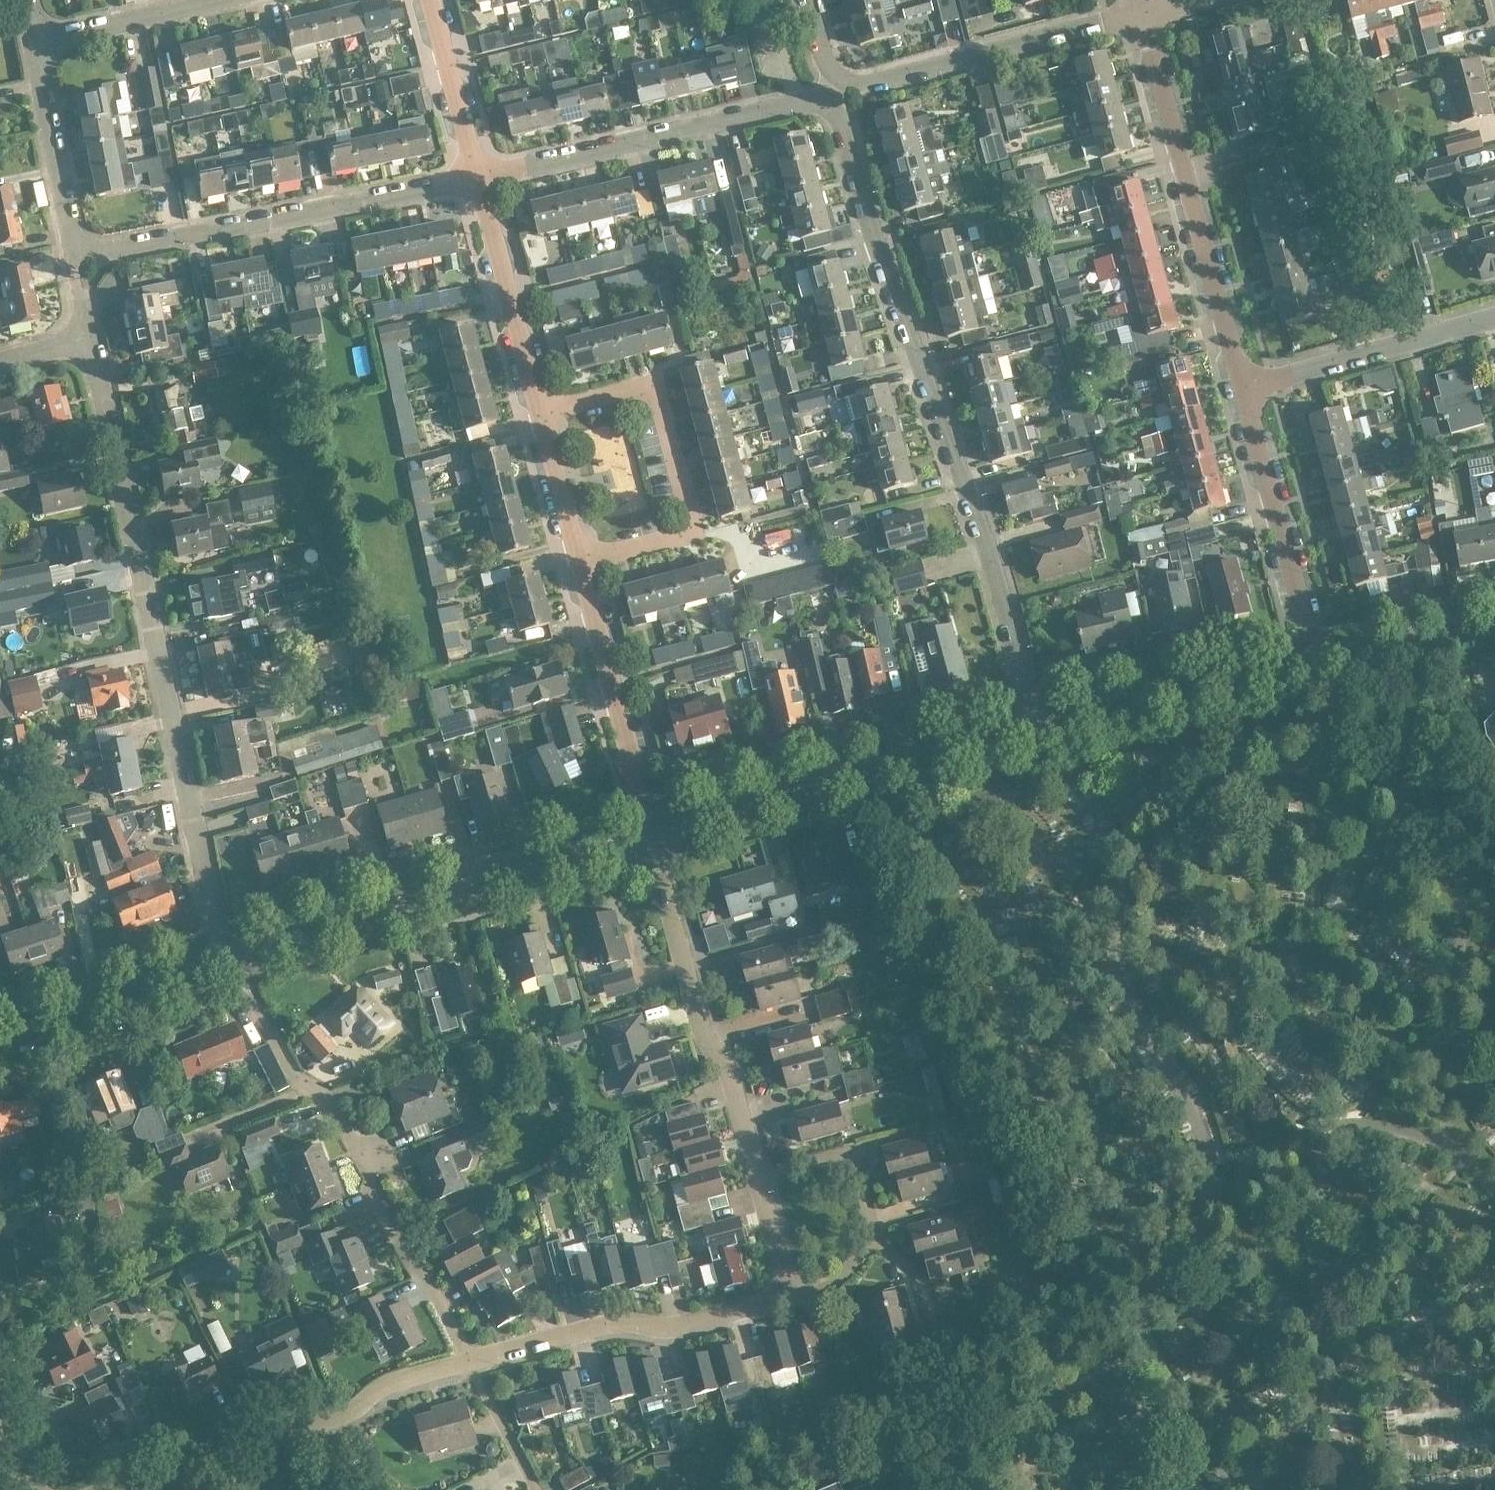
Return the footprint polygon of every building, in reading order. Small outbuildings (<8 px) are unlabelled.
[(358,6),(364,33),(389,27),(387,23),(384,6),(382,0),(358,6)] [(479,5),(491,2),(493,10),(505,7),(504,0),(477,0),(479,5)] [(505,7),(519,4),(520,9),(530,6),(529,0),(504,0),(505,7)] [(669,9),(667,0),(649,0),(640,2),(643,15),(669,9)] [(669,9),(692,3),(691,0),(667,0),(669,9)] [(854,21),(883,13),(879,0),(845,0),(848,10),(851,9),(854,21)] [(923,4),(922,0),(895,0),(881,3),(883,12),(923,4)] [(959,20),(954,0),(937,0),(943,25),(959,20)] [(977,0),(960,0),(965,21),(982,16),(977,0)] [(1374,0),(1347,0),(1352,19),(1364,16),(1368,30),(1369,29),(1381,26),(1374,0)] [(1400,0),(1374,0),(1381,26),(1393,23),(1389,9),(1402,6),(1400,0)] [(1430,13),(1429,7),(1427,0),(1400,0),(1402,6),(1414,2),(1418,16),(1430,13)] [(384,6),(387,23),(404,19),(400,2),(384,6)] [(1429,7),(1430,13),(1434,26),(1446,23),(1441,4),(1440,4),(1429,7)] [(706,5),(696,7),(700,21),(709,19),(706,5)] [(358,6),(334,12),(340,39),(364,33),(358,6)] [(690,23),(700,21),(696,7),(687,10),(690,23)] [(309,18),(315,45),(340,39),(334,12),(309,18)] [(883,13),(854,21),(855,23),(852,24),(854,33),(857,32),(860,45),(889,38),(883,13)] [(1430,13),(1418,16),(1422,29),(1434,26),(1430,13)] [(1301,40),(1298,28),(1295,16),(1282,20),(1289,43),(1301,40)] [(651,33),(661,30),(658,17),(648,19),(651,33)] [(290,48),(280,51),(275,52),(277,62),(293,58),(291,51),(315,45),(309,18),(284,24),(285,25),(290,48)] [(563,35),(560,21),(550,23),(554,37),(563,35)] [(1393,23),(1381,26),(1384,40),(1396,36),(1393,23)] [(285,25),(274,28),(280,51),(290,48),(285,25)] [(1381,26),(1369,29),(1372,43),(1384,40),(1381,26)] [(274,28),(263,30),(269,54),(275,52),(280,51),(274,28)] [(1215,63),(1246,54),(1240,29),(1208,37),(1215,63)] [(253,32),(229,38),(235,64),(237,72),(251,68),(254,82),(280,76),(277,62),(275,52),(269,54),(263,30),(253,33),(253,32)] [(512,33),(515,46),(524,44),(520,31),(512,33)] [(515,46),(512,33),(502,36),(501,32),(479,38),(483,55),(515,46)] [(736,66),(752,62),(745,34),(728,38),(730,44),(706,49),(709,61),(715,88),(740,82),(736,66)] [(229,38),(204,44),(211,70),(234,64),(235,64),(229,38)] [(554,42),(557,57),(571,54),(567,39),(554,42)] [(1301,40),(1289,43),(1292,55),(1304,52),(1301,40)] [(1388,54),(1384,40),(1372,43),(1376,57),(1388,54)] [(211,70),(204,44),(179,50),(185,76),(211,70)] [(529,48),(519,50),(522,63),(532,61),(529,48)] [(519,50),(509,53),(513,66),(522,63),(519,50)] [(1255,52),(1246,54),(1215,63),(1221,88),(1253,79),(1262,77),(1255,52)] [(1066,76),(1079,73),(1082,85),(1112,77),(1105,53),(1062,65),(1066,76)] [(176,58),(158,62),(156,63),(163,93),(164,93),(173,91),(171,81),(181,79),(176,58)] [(136,69),(135,60),(126,62),(123,66),(124,71),(128,74),(133,73),(136,69)] [(1453,98),(1484,90),(1486,89),(1479,60),(1443,69),(1448,87),(1450,86),(1453,98)] [(628,72),(618,74),(620,84),(626,82),(632,107),(642,105),(667,99),(661,73),(658,61),(644,65),(643,67),(628,70),(628,72)] [(691,93),(715,88),(709,61),(685,67),(691,93)] [(381,63),(371,65),(374,78),(384,76),(381,63)] [(374,78),(371,65),(361,67),(363,80),(374,78)] [(1393,71),(1398,86),(1419,80),(1415,65),(1393,71)] [(667,99),(691,93),(685,67),(661,73),(667,99)] [(153,68),(140,70),(150,117),(162,115),(153,68)] [(340,85),(350,83),(347,70),(337,72),(340,85)] [(418,73),(389,79),(393,96),(422,90),(418,73)] [(621,110),(615,85),(620,84),(618,74),(603,78),(605,86),(580,92),(586,119),(611,113),(611,112),(621,110)] [(1082,85),(1089,110),(1119,102),(1112,77),(1082,85)] [(1302,94),(1314,90),(1311,78),(1299,81),(1302,94)] [(1012,104),(1020,102),(1013,79),(993,84),(1000,108),(1012,104)] [(1253,79),(1221,88),(1228,113),(1260,105),(1253,79)] [(389,82),(375,85),(379,102),(393,99),(389,82)] [(626,82),(620,84),(615,85),(621,110),(632,107),(626,82)] [(75,99),(80,123),(117,116),(115,103),(120,102),(117,83),(100,86),(101,94),(75,99)] [(528,88),(528,90),(538,131),(562,125),(556,98),(541,102),(537,86),(528,88)] [(982,112),(995,109),(989,86),(976,90),(982,112)] [(343,104),(352,102),(350,89),(340,91),(343,104)] [(513,137),(538,131),(528,90),(498,97),(502,113),(507,112),(513,137)] [(1314,90),(1302,94),(1305,106),(1317,103),(1314,90)] [(1484,90),(1453,98),(1459,122),(1491,114),(1484,90)] [(562,125),(586,119),(580,92),(556,98),(562,125)] [(1375,97),(1380,116),(1399,111),(1394,92),(1375,97)] [(218,98),(220,111),(231,109),(228,96),(218,98)] [(220,111),(218,98),(207,100),(210,114),(220,111)] [(1119,102),(1089,110),(1096,134),(1125,126),(1119,102)] [(1012,104),(1000,108),(1003,119),(1016,115),(1012,104)] [(1260,105),(1228,113),(1231,123),(1226,124),(1230,140),(1266,130),(1260,105)] [(886,138),(915,130),(931,126),(928,116),(912,121),(908,106),(879,114),(886,138)] [(975,117),(981,139),(1002,133),(995,109),(982,112),(983,115),(975,117)] [(246,111),(236,113),(238,126),(249,124),(246,111)] [(162,115),(150,117),(152,126),(164,124),(162,115)] [(117,116),(80,123),(85,148),(122,141),(118,119),(117,116)] [(222,116),(211,118),(214,131),(224,129),(222,116)] [(203,133),(214,131),(211,118),(201,121),(203,133)] [(398,123),(400,133),(406,161),(431,156),(423,118),(398,123)] [(1082,151),(1099,146),(1103,159),(1132,150),(1125,126),(1096,134),(1096,135),(1079,140),(1082,151)] [(886,138),(892,163),(922,155),(930,153),(927,141),(919,144),(915,130),(886,138)] [(1019,130),(1008,134),(1007,134),(1009,143),(1010,143),(1022,140),(1019,130)] [(1483,147),(1479,131),(1446,140),(1450,156),(1483,147)] [(157,154),(169,151),(166,132),(153,135),(157,154)] [(400,133),(376,138),(381,165),(406,161),(400,133)] [(1002,133),(981,139),(981,140),(989,139),(990,145),(988,146),(992,161),(995,160),(995,163),(1009,160),(1002,133)] [(775,142),(782,167),(812,159),(805,134),(775,142)] [(309,143),(311,151),(316,150),(327,148),(332,174),(332,175),(357,170),(351,143),(338,145),(336,135),(325,137),(325,140),(309,143)] [(1246,143),(1251,159),(1276,153),(1272,136),(1246,143)] [(381,165),(376,138),(351,143),(357,170),(381,165)] [(85,148),(90,172),(126,165),(122,141),(85,148)] [(310,179),(305,152),(311,151),(309,143),(268,151),(270,159),(275,186),(300,182),(300,181),(310,179)] [(327,148),(316,150),(321,177),(332,174),(327,148)] [(305,152),(310,179),(321,177),(316,150),(311,151),(305,152)] [(169,151),(157,154),(163,184),(175,181),(169,151)] [(737,179),(749,175),(743,151),(730,154),(737,179)] [(219,157),(221,169),(227,196),(251,191),(246,164),(233,167),(231,155),(219,157)] [(892,163),(899,187),(939,176),(950,173),(947,163),(925,169),(922,155),(892,163)] [(1426,182),(1462,173),(1458,155),(1421,165),(1421,166),(1413,168),(1417,183),(1426,181),(1426,182)] [(246,164),(251,191),(275,186),(270,159),(246,164)] [(779,194),(789,191),(819,183),(812,159),(782,167),(783,168),(772,171),(779,194)] [(711,163),(685,169),(691,191),(693,200),(696,212),(722,205),(711,163)] [(130,165),(126,165),(90,172),(95,198),(135,190),(130,165)] [(205,165),(194,167),(201,201),(227,196),(221,169),(207,172),(205,165)] [(1042,166),(1024,171),(1026,180),(1020,182),(1023,194),(1048,188),(1042,166)] [(696,212),(693,200),(691,191),(685,169),(659,175),(671,222),(697,215),(696,212)] [(1460,179),(1454,182),(1450,187),(1449,193),(1450,200),(1454,205),(1460,207),(1467,207),(1467,208),(1468,208),(1470,218),(1494,212),(1494,169),(1459,178),(1460,179)] [(1289,183),(1281,185),(1277,170),(1245,178),(1252,203),(1292,192),(1289,183)] [(749,175),(737,179),(740,189),(752,185),(749,175)] [(944,193),(939,176),(899,187),(899,188),(895,189),(898,200),(902,199),(905,211),(918,208),(921,220),(946,214),(942,201),(935,203),(933,196),(944,193)] [(1289,183),(1292,192),(1305,189),(1302,179),(1289,183)] [(632,182),(607,188),(614,219),(639,213),(632,182)] [(1090,209),(1091,212),(1083,214),(1086,223),(1094,221),(1147,206),(1141,182),(1109,190),(1107,183),(1094,187),(1100,207),(1090,209)] [(789,191),(795,215),(825,207),(819,183),(789,191)] [(16,215),(10,188),(0,190),(0,219),(16,215)] [(614,219),(607,188),(583,194),(590,224),(614,219)] [(1292,192),(1294,203),(1307,199),(1305,189),(1292,192)] [(1252,203),(1258,227),(1290,219),(1286,205),(1294,203),(1292,192),(1252,203)] [(583,194),(558,200),(565,230),(590,224),(583,194)] [(757,199),(744,202),(746,212),(760,209),(757,199)] [(565,230),(558,200),(533,205),(540,236),(565,230)] [(1120,227),(1123,239),(1154,230),(1147,206),(1094,221),(1097,232),(1120,227)] [(832,232),(825,207),(795,215),(781,219),(785,230),(798,226),(802,239),(805,239),(808,251),(831,244),(828,233),(832,232)] [(16,215),(0,219),(0,248),(22,244),(16,215)] [(1290,219),(1258,227),(1265,251),(1305,241),(1302,230),(1294,232),(1290,219)] [(923,239),(929,264),(971,253),(973,253),(966,228),(965,228),(963,222),(949,226),(947,220),(923,227),(926,239),(923,239)] [(726,224),(733,249),(745,246),(738,221),(726,224)] [(424,230),(430,260),(455,255),(449,224),(424,230)] [(1482,280),(1494,276),(1494,225),(1482,228),(1486,242),(1473,245),(1482,280)] [(1316,226),(1302,230),(1305,241),(1319,237),(1316,226)] [(399,235),(405,266),(430,260),(424,230),(399,235)] [(1093,262),(1096,272),(1160,254),(1154,230),(1123,239),(1127,253),(1093,262)] [(1305,241),(1307,251),(1339,243),(1336,232),(1319,237),(1305,241)] [(375,240),(381,271),(405,266),(399,235),(375,240)] [(677,235),(664,238),(670,263),(683,260),(677,235)] [(1083,237),(1064,241),(1066,251),(1085,247),(1083,237)] [(1013,244),(1019,267),(1037,262),(1031,239),(1013,244)] [(381,271),(375,240),(349,245),(356,276),(381,271)] [(1265,251),(1271,276),(1303,267),(1299,254),(1307,251),(1305,241),(1265,251)] [(1433,296),(1430,284),(1418,241),(1405,244),(1420,300),(1423,299),(1425,305),(1431,303),(1429,297),(1433,296)] [(767,263),(775,251),(764,243),(756,255),(767,263)] [(632,249),(635,265),(651,261),(647,246),(632,249)] [(313,297),(311,287),(331,283),(325,250),(290,257),(292,266),(290,267),(297,300),(313,297)] [(803,297),(817,294),(847,286),(840,262),(837,263),(833,250),(809,257),(813,269),(797,274),(803,297)] [(625,267),(622,252),(606,256),(610,271),(625,267)] [(971,253),(929,264),(936,289),(978,278),(971,253)] [(1099,284),(1124,277),(1128,289),(1167,278),(1160,254),(1096,272),(1099,284)] [(585,277),(601,273),(597,258),(582,262),(585,277)] [(262,260),(235,265),(242,297),(245,311),(260,308),(282,304),(277,277),(266,279),(262,260)] [(100,270),(113,284),(121,276),(108,262),(100,270)] [(687,277),(683,262),(673,265),(677,280),(687,277)] [(1019,267),(1026,291),(1043,287),(1036,262),(1019,267)] [(139,276),(136,264),(127,266),(130,278),(139,276)] [(577,279),(573,264),(547,270),(550,286),(577,279)] [(228,300),(242,297),(235,265),(210,271),(214,290),(202,292),(208,319),(230,314),(228,300)] [(7,301),(33,295),(27,267),(0,273),(0,283),(3,282),(7,301)] [(1271,276),(1278,300),(1317,289),(1315,280),(1307,282),(1303,267),(1271,276)] [(1315,279),(1315,280),(1317,289),(1331,285),(1356,278),(1354,269),(1315,279)] [(629,274),(633,289),(648,286),(644,271),(629,274)] [(1067,271),(1053,275),(1055,283),(1070,279),(1067,271)] [(936,289),(942,313),(984,302),(994,299),(988,275),(978,278),(936,289)] [(620,277),(604,281),(608,296),(624,292),(620,277)] [(1108,311),(1110,320),(1173,303),(1167,278),(1128,289),(1132,304),(1108,311)] [(124,303),(129,329),(161,323),(158,308),(179,304),(174,280),(141,288),(144,299),(124,303)] [(1078,303),(1072,280),(1056,284),(1062,308),(1078,303)] [(1363,306),(1357,282),(1346,285),(1351,309),(1363,306)] [(580,287),(584,302),(600,298),(596,283),(580,287)] [(676,303),(670,283),(659,286),(664,306),(676,303)] [(1331,285),(1317,289),(1320,300),(1334,296),(1331,285)] [(386,300),(415,296),(413,286),(385,290),(386,300)] [(847,286),(817,294),(823,318),(853,310),(847,286)] [(437,292),(440,308),(465,303),(462,287),(437,292)] [(584,302),(580,287),(553,294),(556,309),(584,302)] [(1317,289),(1278,300),(1285,325),(1316,316),(1312,302),(1320,300),(1317,289)] [(412,297),(415,313),(440,308),(437,292),(412,297)] [(7,301),(11,318),(0,320),(0,323),(2,331),(39,323),(33,295),(7,301)] [(388,302),(391,318),(415,313),(412,297),(388,302)] [(391,318),(388,302),(372,305),(375,321),(391,318)] [(984,302),(942,313),(949,337),(962,333),(965,346),(990,339),(984,317),(988,316),(984,302)] [(785,303),(772,306),(774,316),(788,313),(785,303)] [(1180,328),(1173,303),(1110,320),(1113,330),(1131,326),(1136,344),(1154,339),(1154,341),(1170,337),(1169,331),(1180,328)] [(255,326),(270,320),(265,307),(250,313),(255,326)] [(1056,311),(1062,333),(1072,330),(1066,308),(1056,311)] [(164,322),(177,322),(176,309),(163,310),(164,322)] [(292,342),(321,336),(315,309),(285,316),(292,342)] [(823,318),(830,342),(860,334),(853,310),(823,318)] [(667,316),(642,323),(650,353),(675,346),(667,316)] [(227,345),(223,322),(207,325),(212,348),(227,345)] [(387,373),(402,369),(396,342),(409,339),(405,322),(376,328),(380,345),(381,345),(387,373)] [(164,337),(161,323),(129,329),(135,354),(153,350),(156,364),(183,358),(178,334),(164,337)] [(625,359),(650,353),(642,323),(617,329),(625,359)] [(438,333),(445,358),(474,350),(468,325),(438,333)] [(601,366),(593,336),(591,327),(581,330),(583,338),(568,342),(576,372),(601,366)] [(792,327),(778,330),(781,340),(794,337),(792,327)] [(601,366),(625,359),(617,329),(593,336),(601,366)] [(273,333),(252,337),(254,348),(276,344),(273,333)] [(860,334),(830,342),(836,366),(830,368),(833,380),(865,371),(862,360),(866,359),(860,334)] [(970,379),(973,390),(1003,383),(997,359),(1033,349),(1029,335),(975,350),(978,362),(967,365),(967,368),(963,369),(966,380),(970,379)] [(741,342),(722,344),(724,354),(742,352),(741,342)] [(308,345),(312,364),(320,363),(316,343),(308,345)] [(765,349),(750,353),(754,368),(770,364),(765,349)] [(474,350),(445,358),(451,382),(481,374),(474,350)] [(1125,371),(1148,365),(1145,354),(1122,360),(1125,371)] [(193,385),(242,373),(238,355),(189,367),(193,385)] [(781,384),(793,380),(785,357),(774,360),(781,384)] [(1133,385),(1136,398),(1195,383),(1188,358),(1157,366),(1160,378),(1133,385)] [(690,395),(720,387),(713,362),(683,370),(690,395)] [(402,369),(387,373),(392,397),(407,393),(402,369)] [(1441,397),(1434,399),(1440,420),(1444,419),(1444,421),(1447,420),(1451,434),(1483,424),(1476,400),(1474,400),(1471,389),(1473,389),(1469,373),(1436,382),(1441,397)] [(451,382),(457,406),(487,398),(481,374),(451,382)] [(772,374),(756,378),(760,393),(776,389),(772,374)] [(847,398),(853,422),(895,411),(888,386),(871,391),(868,379),(835,388),(839,401),(847,398)] [(1058,394),(1071,390),(1069,380),(1055,384),(1058,394)] [(1003,383),(973,390),(980,414),(1010,406),(1003,383)] [(1144,408),(1167,403),(1170,415),(1201,407),(1195,383),(1136,398),(1137,400),(1142,399),(1144,408)] [(181,447),(195,444),(192,434),(193,433),(191,424),(202,421),(198,405),(187,408),(184,399),(178,400),(175,387),(153,392),(164,435),(174,433),(177,448),(181,447)] [(720,387),(690,395),(696,420),(726,412),(720,387)] [(0,403),(0,431),(36,421),(38,428),(69,420),(64,399),(60,400),(57,388),(29,395),(31,401),(13,406),(12,400),(0,403)] [(407,393),(392,397),(397,421),(412,417),(407,393)] [(805,396),(794,398),(796,409),(807,406),(805,396)] [(487,398),(457,406),(464,430),(494,422),(487,398)] [(779,398),(763,402),(767,418),(783,413),(779,398)] [(1064,418),(1078,414),(1075,405),(1062,408),(1064,418)] [(980,414),(986,438),(1025,428),(1022,419),(1014,421),(1010,406),(980,414)] [(1208,431),(1201,407),(1170,415),(1174,431),(1165,433),(1168,441),(1176,439),(1208,431)] [(1316,441),(1347,433),(1340,408),(1309,416),(1316,441)] [(869,431),(872,443),(901,435),(895,411),(853,422),(856,435),(869,431)] [(726,412),(696,420),(703,444),(733,436),(726,412)] [(1385,423),(1382,413),(1368,416),(1371,427),(1385,423)] [(412,417),(397,421),(402,446),(418,442),(412,417)] [(1352,420),(1355,431),(1367,427),(1365,417),(1352,420)] [(785,422),(769,427),(773,443),(789,439),(785,422)] [(1355,431),(1358,441),(1370,438),(1367,427),(1355,431)] [(1025,429),(1025,428),(986,438),(993,462),(1032,452),(1029,441),(1020,443),(1017,432),(1025,429)] [(808,445),(821,441),(819,431),(805,435),(808,445)] [(1183,464),(1214,456),(1208,431),(1176,439),(1168,441),(1153,445),(1157,458),(1180,452),(1183,464)] [(1153,445),(1168,441),(1165,433),(1151,436),(1153,445)] [(1316,441),(1322,465),(1354,457),(1353,455),(1347,433),(1316,441)] [(875,453),(878,466),(908,458),(901,435),(872,443),(858,447),(861,457),(875,453)] [(733,436),(703,444),(709,468),(739,460),(733,436)] [(1430,440),(1437,464),(1449,460),(1442,436),(1430,440)] [(2,437),(0,438),(0,475),(10,473),(2,437)] [(1083,438),(1059,445),(1062,457),(1086,450),(1083,438)] [(214,440),(195,444),(181,447),(183,459),(158,464),(164,495),(199,488),(196,473),(220,468),(214,440)] [(796,463),(792,447),(776,452),(780,467),(796,463)] [(471,457),(478,482),(507,474),(501,450),(471,457)] [(828,466),(825,456),(806,461),(809,471),(828,466)] [(1165,485),(1168,495),(1190,489),(1221,481),(1214,456),(1183,464),(1187,479),(1165,485)] [(1073,472),(1079,470),(1076,457),(1044,466),(1049,482),(1074,475),(1073,472)] [(1322,465),(1329,489),(1360,481),(1354,457),(1322,465)] [(1467,462),(1470,478),(1493,474),(1490,457),(1467,462)] [(878,466),(878,468),(864,471),(867,484),(882,481),(885,491),(914,483),(908,458),(878,466)] [(739,460),(709,468),(716,493),(745,485),(739,460)] [(1365,469),(1368,479),(1380,475),(1378,465),(1365,469)] [(743,472),(745,482),(778,477),(776,467),(743,472)] [(29,486),(25,472),(0,477),(0,492),(29,486)] [(787,491),(802,487),(798,472),(783,476),(787,491)] [(484,506),(514,498),(507,474),(478,482),(484,506)] [(60,479),(59,476),(36,481),(43,514),(84,505),(77,475),(60,479)] [(1380,475),(1368,479),(1371,489),(1383,486),(1380,475)] [(410,483),(414,499),(429,495),(425,480),(410,483)] [(1033,519),(1058,512),(1052,491),(1039,494),(1035,480),(1003,489),(1011,515),(1030,510),(1033,519)] [(1190,489),(1196,513),(1227,505),(1221,481),(1190,489)] [(1329,489),(1336,514),(1367,505),(1365,499),(1360,481),(1329,489)] [(745,485),(716,493),(722,518),(752,510),(745,485)] [(239,496),(243,512),(272,506),(268,489),(239,496)] [(429,495),(414,499),(419,523),(434,519),(429,495)] [(484,506),(490,530),(520,522),(514,498),(484,506)] [(207,520),(204,520),(171,527),(178,558),(229,547),(224,527),(232,525),(227,501),(204,506),(207,520)] [(1437,515),(1447,514),(1445,502),(1435,503),(1437,515)] [(824,525),(852,518),(852,517),(849,505),(820,512),(824,525)] [(1336,514),(1342,538),(1373,529),(1367,505),(1336,514)] [(1098,506),(1060,515),(1064,531),(1102,522),(1098,506)] [(1180,509),(1157,513),(1159,524),(1182,520),(1180,509)] [(927,518),(922,516),(921,513),(885,522),(885,523),(875,526),(878,538),(876,539),(880,552),(914,543),(917,546),(925,544),(926,540),(929,540),(926,529),(929,526),(927,518)] [(1378,517),(1381,527),(1393,524),(1391,513),(1378,517)] [(1415,521),(1421,542),(1434,539),(1428,517),(1415,521)] [(852,518),(824,525),(827,538),(855,530),(852,518)] [(419,523),(424,548),(439,544),(434,519),(419,523)] [(1185,533),(1191,531),(1188,520),(1164,526),(1167,538),(1185,533)] [(520,522),(490,530),(497,555),(526,547),(520,522)] [(1478,531),(1453,536),(1450,523),(1435,526),(1441,559),(1456,556),(1459,567),(1484,562),(1478,531)] [(1104,526),(1108,544),(1117,542),(1114,524),(1104,526)] [(1381,527),(1384,538),(1396,534),(1393,524),(1381,527)] [(1218,544),(1213,525),(1191,531),(1185,533),(1189,551),(1218,544)] [(1478,531),(1484,562),(1494,560),(1494,528),(1478,531)] [(89,529),(58,536),(65,567),(96,561),(89,529)] [(1342,538),(1349,562),(1380,554),(1373,529),(1342,538)] [(1042,577),(1089,565),(1080,530),(1033,543),(1042,577)] [(1148,562),(1147,558),(1169,553),(1171,564),(1191,560),(1189,551),(1185,533),(1167,538),(1131,547),(1134,565),(1148,562)] [(1384,550),(1403,551),(1404,542),(1384,541),(1384,550)] [(439,544),(424,548),(432,588),(457,581),(454,567),(445,568),(439,544)] [(1435,545),(1421,547),(1425,568),(1438,566),(1435,545)] [(234,578),(229,579),(215,582),(215,581),(184,588),(187,600),(189,599),(194,623),(219,617),(217,607),(220,606),(232,603),(230,591),(246,587),(243,574),(273,568),(269,551),(230,559),(234,578)] [(1380,554),(1349,562),(1355,587),(1394,576),(1391,566),(1383,568),(1380,554)] [(897,595),(928,587),(921,561),(890,570),(897,595)] [(1223,620),(1251,613),(1236,561),(1209,569),(1223,620)] [(831,562),(820,565),(825,586),(837,583),(831,562)] [(1394,576),(1407,573),(1404,562),(1391,566),(1394,576)] [(22,569),(0,573),(0,594),(12,591),(11,590),(25,588),(49,585),(50,585),(45,563),(22,569)] [(725,563),(700,569),(708,599),(733,592),(725,563)] [(809,568),(815,589),(825,586),(820,565),(809,568)] [(324,569),(329,588),(344,585),(339,566),(324,569)] [(293,568),(275,574),(278,586),(297,580),(293,568)] [(809,568),(799,571),(804,592),(815,589),(809,568)] [(677,575),(685,605),(708,599),(700,569),(677,575)] [(788,574),(794,595),(804,592),(799,571),(788,574)] [(788,574),(777,576),(783,598),(794,595),(788,574)] [(1163,632),(1192,627),(1182,574),(1152,580),(1163,632)] [(508,594),(511,607),(540,600),(534,575),(493,586),(496,597),(508,594)] [(677,575),(652,582),(659,612),(685,605),(677,575)] [(773,600),(783,598),(777,576),(767,579),(773,600)] [(767,579),(756,582),(762,603),(773,600),(767,579)] [(627,589),(635,619),(633,619),(636,628),(647,625),(644,616),(659,612),(652,582),(627,589)] [(762,603),(756,582),(745,585),(751,606),(762,603)] [(284,607),(308,601),(304,584),(280,590),(284,607)] [(50,585),(49,585),(25,588),(11,590),(12,591),(0,594),(0,614),(20,611),(20,612),(54,604),(50,585)] [(1099,594),(1102,608),(1076,614),(1084,650),(1119,642),(1114,622),(1130,618),(1123,589),(1099,594)] [(284,606),(280,590),(265,594),(269,610),(284,606)] [(68,616),(59,618),(62,628),(70,626),(70,628),(109,620),(103,591),(74,598),(64,600),(68,616)] [(509,620),(514,619),(518,633),(547,625),(540,600),(511,607),(507,609),(509,620)] [(437,610),(440,627),(456,622),(452,607),(437,610)] [(291,613),(265,619),(268,632),(294,627),(291,613)] [(872,619),(878,645),(892,642),(886,616),(872,619)] [(966,679),(955,637),(952,626),(935,630),(933,619),(905,627),(912,651),(925,647),(936,687),(966,679)] [(456,622),(440,627),(445,651),(462,647),(456,622)] [(499,625),(475,631),(478,645),(502,639),(499,625)] [(717,634),(721,649),(736,645),(731,630),(717,634)] [(345,636),(353,673),(372,669),(364,632),(345,636)] [(721,649),(717,634),(700,638),(704,653),(721,649)] [(202,674),(232,668),(227,645),(226,645),(225,640),(210,643),(211,648),(197,651),(202,674)] [(668,647),(672,662),(680,659),(696,655),(692,641),(668,647)] [(776,662),(763,665),(757,641),(743,644),(754,691),(768,688),(778,733),(793,730),(793,728),(807,725),(794,672),(779,675),(776,662)] [(863,709),(862,702),(861,702),(851,661),(826,667),(820,641),(803,645),(815,693),(828,690),(834,713),(848,710),(849,713),(863,709)] [(880,651),(866,654),(863,643),(847,647),(851,661),(861,702),(862,702),(875,699),(874,696),(890,693),(880,651)] [(668,647),(652,651),(656,666),(672,662),(668,647)] [(242,653),(245,665),(257,663),(254,650),(242,653)] [(690,666),(695,685),(738,673),(733,655),(690,666)] [(298,692),(321,685),(335,681),(329,660),(292,670),(298,692)] [(566,694),(565,691),(569,690),(564,674),(560,676),(556,662),(537,668),(537,670),(522,674),(522,673),(503,679),(510,701),(500,704),(503,713),(513,710),(513,711),(532,705),(532,706),(547,701),(547,700),(566,694)] [(247,677),(248,677),(259,675),(257,663),(245,665),(247,677)] [(252,695),(248,677),(247,677),(245,665),(232,668),(202,674),(207,698),(221,696),(222,701),(252,695)] [(87,676),(94,707),(108,704),(110,712),(128,708),(126,700),(128,700),(121,672),(108,674),(107,671),(87,676)] [(14,716),(42,709),(37,688),(58,683),(55,672),(33,677),(33,678),(7,684),(14,716)] [(728,734),(722,712),(724,711),(720,698),(688,707),(687,706),(671,711),(681,745),(694,741),(697,749),(713,744),(711,739),(728,734)] [(252,708),(255,722),(261,721),(281,716),(278,702),(252,708)] [(581,744),(570,705),(539,715),(545,734),(552,731),(558,751),(581,744)] [(473,735),(467,713),(436,721),(442,744),(473,735)] [(214,730),(220,757),(250,750),(260,748),(275,745),(270,723),(245,728),(245,724),(214,730)] [(290,761),(295,777),(382,750),(374,726),(317,745),(320,751),(290,761)] [(489,749),(504,745),(499,726),(483,730),(489,749)] [(514,727),(501,730),(504,742),(508,754),(520,751),(517,738),(514,727)] [(113,741),(113,744),(99,747),(102,758),(83,762),(84,769),(81,770),(85,784),(93,782),(92,775),(134,766),(129,741),(123,742),(122,738),(113,741)] [(53,771),(46,772),(42,751),(54,748),(52,741),(41,743),(42,745),(20,749),(29,788),(55,783),(53,771)] [(277,757),(275,745),(260,748),(263,760),(277,757)] [(568,782),(551,746),(518,762),(535,797),(568,782)] [(255,776),(250,750),(220,757),(225,782),(255,776)] [(452,778),(445,754),(445,753),(432,757),(440,782),(452,778)] [(135,796),(134,791),(140,790),(134,766),(92,775),(93,782),(95,789),(108,787),(110,797),(123,794),(125,798),(135,796)] [(355,807),(348,782),(347,782),(342,767),(332,770),(337,786),(335,786),(342,811),(355,807)] [(81,770),(71,772),(74,786),(85,784),(81,770)] [(465,774),(452,778),(459,801),(471,797),(477,821),(505,813),(494,774),(468,782),(465,774)] [(273,800),(298,792),(293,779),(285,783),(269,788),(273,800)] [(359,779),(348,782),(355,807),(366,804),(359,779)] [(406,799),(417,837),(446,829),(434,791),(406,799)] [(152,818),(162,817),(159,799),(150,800),(152,818)] [(417,837),(406,799),(377,808),(388,846),(417,837)] [(270,802),(244,810),(248,822),(273,814),(270,802)] [(92,823),(88,805),(63,811),(64,814),(47,819),(45,813),(37,815),(42,834),(71,827),(72,828),(92,823)] [(304,814),(308,828),(320,866),(334,862),(335,867),(350,862),(338,819),(319,825),(315,811),(304,814)] [(96,822),(102,841),(110,874),(127,867),(126,864),(131,862),(114,817),(96,822)] [(308,875),(308,869),(320,866),(308,828),(280,837),(292,874),(294,879),(308,875)] [(292,874),(280,837),(251,845),(263,883),(292,874)] [(844,864),(836,866),(828,840),(797,849),(809,890),(847,879),(851,892),(863,889),(855,859),(843,862),(844,864)] [(102,875),(103,877),(110,874),(102,841),(84,846),(93,879),(102,875)] [(127,867),(133,883),(133,884),(159,874),(151,854),(131,862),(126,864),(127,867)] [(132,884),(133,883),(127,867),(110,874),(103,877),(109,892),(132,883),(132,884)] [(773,888),(768,869),(723,882),(733,917),(770,906),(775,921),(799,914),(790,883),(773,888)] [(133,884),(136,890),(148,922),(158,918),(160,921),(163,922),(171,919),(173,915),(172,912),(174,911),(162,882),(164,881),(161,874),(159,874),(133,884)] [(51,884),(29,892),(36,913),(47,909),(58,905),(53,888),(51,884)] [(148,922),(136,890),(110,901),(123,932),(148,922)] [(11,936),(0,905),(0,935),(0,936),(0,938),(12,975),(23,971),(23,969),(37,964),(27,931),(11,936)] [(607,966),(612,965),(614,973),(602,977),(609,1000),(638,991),(632,969),(628,970),(625,961),(627,960),(613,910),(596,915),(597,919),(583,923),(590,944),(585,945),(589,960),(605,956),(607,966)] [(880,915),(861,923),(865,932),(884,924),(880,915)] [(750,940),(775,933),(770,918),(746,926),(750,940)] [(40,927),(27,931),(37,964),(51,959),(52,961),(63,957),(51,920),(39,924),(40,927)] [(827,934),(824,921),(793,930),(796,942),(827,934)] [(524,930),(527,939),(510,944),(521,984),(552,974),(540,935),(537,926),(524,930)] [(748,985),(754,984),(754,983),(787,974),(787,973),(780,947),(740,958),(748,985)] [(421,993),(420,991),(417,992),(424,1017),(436,1014),(438,1021),(437,1022),(441,1033),(458,1028),(455,1017),(483,1009),(471,969),(438,979),(441,987),(421,993)] [(397,971),(373,978),(377,991),(401,984),(397,971)] [(754,983),(754,984),(761,1010),(800,999),(793,972),(787,973),(787,974),(754,983)] [(568,981),(566,974),(553,978),(561,1006),(574,1002),(568,981)] [(814,996),(817,1009),(848,1001),(845,988),(814,996)] [(389,1035),(385,1030),(392,1024),(362,989),(327,1018),(343,1038),(351,1031),(365,1047),(374,1039),(380,1046),(385,1047),(391,1042),(389,1035)] [(848,1001),(817,1009),(820,1021),(851,1013),(848,1001)] [(673,1076),(670,1068),(671,1067),(674,1064),(671,1055),(667,1054),(666,1054),(664,1046),(647,1051),(638,1020),(608,1029),(625,1090),(637,1086),(641,1088),(652,1085),(654,1082),(673,1076)] [(564,1029),(568,1043),(586,1038),(581,1023),(564,1029)] [(775,1063),(782,1061),(782,1060),(814,1052),(807,1025),(768,1036),(775,1063)] [(317,1027),(301,1040),(319,1061),(334,1049),(317,1027)] [(245,1057),(235,1028),(178,1049),(189,1078),(245,1057)] [(908,1035),(918,1063),(939,1055),(929,1028),(908,1035)] [(275,1095),(290,1087),(268,1046),(253,1054),(275,1095)] [(782,1060),(782,1061),(789,1088),(828,1077),(820,1050),(814,1052),(782,1060)] [(930,1089),(949,1084),(943,1063),(924,1068),(930,1089)] [(841,1075),(845,1087),(876,1078),(872,1066),(841,1075)] [(133,1117),(130,1110),(133,1109),(118,1071),(91,1082),(109,1128),(117,1131),(130,1126),(133,1117)] [(418,1084),(391,1094),(406,1132),(427,1124),(432,1137),(462,1125),(456,1111),(449,1114),(434,1077),(430,1079),(428,1074),(416,1079),(418,1084)] [(848,1099),(879,1090),(876,1078),(845,1087),(848,1099)] [(562,1093),(551,1097),(557,1112),(568,1108),(562,1093)] [(32,1099),(4,1107),(0,1105),(0,1152),(22,1146),(16,1121),(37,1115),(32,1099)] [(673,1151),(680,1149),(711,1141),(711,1140),(703,1112),(699,1113),(697,1103),(665,1111),(668,1122),(666,1123),(673,1151)] [(846,1132),(838,1103),(796,1114),(804,1143),(846,1132)] [(164,1140),(153,1107),(141,1111),(151,1144),(164,1140)] [(958,1113),(963,1130),(972,1128),(966,1111),(958,1113)] [(926,1135),(946,1129),(943,1117),(923,1123),(926,1135)] [(246,1147),(280,1134),(274,1118),(240,1131),(246,1147)] [(487,1124),(459,1135),(429,1146),(434,1158),(419,1164),(434,1203),(463,1191),(457,1175),(466,1171),(470,1162),(467,1153),(494,1142),(487,1124)] [(711,1141),(680,1149),(688,1176),(688,1177),(718,1168),(719,1169),(726,1167),(718,1138),(711,1140),(711,1141)] [(929,1166),(921,1139),(884,1149),(891,1177),(896,1175),(929,1166)] [(216,1147),(190,1157),(185,1146),(163,1155),(169,1170),(178,1166),(187,1191),(227,1176),(216,1147)] [(280,1160),(290,1187),(329,1173),(322,1154),(319,1146),(280,1160)] [(669,1152),(653,1157),(656,1168),(672,1163),(669,1152)] [(70,1155),(61,1158),(44,1166),(50,1182),(77,1171),(70,1155)] [(275,1155),(265,1159),(272,1177),(282,1173),(275,1155)] [(937,1163),(929,1166),(896,1175),(904,1203),(945,1191),(941,1177),(948,1173),(946,1164),(937,1165),(937,1163)] [(678,1208),(682,1220),(713,1212),(709,1200),(725,1195),(719,1169),(718,1168),(688,1177),(688,1176),(681,1178),(688,1205),(678,1208)] [(664,1171),(669,1195),(681,1193),(676,1169),(664,1171)] [(330,1176),(329,1173),(290,1187),(301,1214),(339,1200),(338,1197),(343,1195),(335,1175),(330,1176)] [(284,1177),(271,1181),(279,1207),(292,1204),(284,1177)] [(961,1200),(1002,1189),(997,1178),(989,1181),(988,1179),(958,1188),(961,1200)] [(89,1185),(59,1192),(65,1217),(95,1210),(89,1185)] [(1002,1189),(961,1200),(965,1212),(995,1203),(993,1199),(1004,1195),(1002,1189)] [(444,1223),(449,1233),(477,1217),(471,1208),(444,1223)] [(702,1226),(710,1254),(737,1247),(746,1245),(739,1217),(716,1223),(713,1212),(682,1220),(685,1231),(702,1226)] [(484,1231),(477,1217),(449,1233),(455,1244),(439,1253),(452,1277),(458,1273),(459,1274),(486,1259),(473,1236),(484,1231)] [(63,1238),(58,1218),(27,1225),(31,1242),(15,1245),(19,1262),(20,1262),(21,1265),(14,1266),(19,1286),(41,1281),(41,1279),(43,1278),(39,1260),(69,1253),(66,1238),(63,1238)] [(919,1256),(924,1255),(924,1254),(957,1245),(957,1244),(950,1218),(911,1228),(919,1256)] [(589,1241),(587,1242),(600,1290),(627,1283),(619,1254),(615,1236),(602,1240),(601,1238),(599,1238),(595,1223),(585,1225),(589,1241)] [(278,1254),(303,1244),(296,1225),(269,1237),(270,1238),(269,1239),(276,1254),(277,1253),(278,1254)] [(332,1232),(305,1243),(313,1264),(326,1259),(340,1294),(371,1282),(359,1253),(361,1252),(356,1239),(338,1246),(332,1232)] [(559,1283),(569,1280),(573,1298),(600,1290),(587,1242),(562,1249),(560,1240),(548,1244),(559,1283)] [(924,1254),(924,1255),(931,1281),(960,1273),(964,1288),(982,1284),(977,1266),(974,1267),(967,1241),(957,1244),(957,1245),(924,1254)] [(659,1245),(668,1276),(669,1275),(673,1289),(685,1285),(673,1242),(659,1245)] [(656,1279),(668,1276),(659,1245),(648,1248),(647,1246),(619,1254),(627,1283),(629,1291),(657,1284),(656,1279)] [(707,1286),(717,1283),(719,1290),(747,1283),(737,1247),(710,1254),(712,1264),(702,1267),(707,1286)] [(541,1263),(543,1263),(539,1248),(530,1250),(534,1265),(541,1263)] [(195,1284),(228,1267),(220,1250),(186,1267),(195,1284)] [(472,1299),(474,1298),(504,1281),(491,1257),(486,1260),(486,1259),(459,1274),(472,1299)] [(315,1263),(322,1285),(331,1282),(325,1261),(315,1263)] [(504,1281),(474,1298),(481,1311),(483,1310),(488,1318),(491,1317),(497,1328),(522,1314),(511,1294),(524,1287),(525,1288),(535,1283),(539,1298),(552,1294),(543,1263),(541,1263),(534,1265),(531,1265),(531,1266),(515,1275),(504,1281)] [(1037,1285),(1030,1289),(1033,1296),(1040,1293),(1037,1285)] [(907,1337),(919,1333),(907,1287),(894,1290),(895,1295),(867,1303),(878,1347),(907,1339),(907,1337)] [(345,1306),(356,1302),(353,1296),(342,1300),(345,1306)] [(392,1358),(421,1342),(408,1316),(410,1315),(403,1302),(387,1311),(379,1296),(353,1310),(365,1332),(375,1327),(392,1358)] [(327,1338),(329,1329),(324,1317),(305,1325),(318,1357),(332,1351),(327,1338)] [(933,1318),(921,1321),(928,1344),(916,1347),(920,1363),(931,1360),(929,1352),(942,1348),(933,1318)] [(270,1341),(237,1357),(252,1387),(278,1374),(279,1376),(292,1369),(284,1353),(300,1345),(287,1319),(264,1330),(270,1341)] [(815,1323),(788,1331),(798,1368),(799,1367),(802,1377),(815,1373),(813,1364),(825,1360),(828,1371),(840,1368),(832,1338),(820,1341),(815,1323)] [(48,1344),(54,1355),(43,1360),(55,1386),(81,1373),(87,1385),(108,1374),(101,1359),(92,1364),(76,1330),(48,1344)] [(765,1356),(753,1359),(762,1390),(799,1380),(795,1368),(798,1368),(788,1331),(760,1338),(765,1356)] [(175,1341),(177,1353),(195,1350),(192,1337),(175,1341)] [(737,1345),(710,1352),(720,1389),(723,1398),(749,1391),(749,1393),(762,1390),(753,1359),(742,1362),(737,1345)] [(720,1389),(710,1352),(682,1360),(687,1377),(675,1380),(683,1411),(695,1408),(692,1396),(720,1389)] [(656,1358),(630,1365),(629,1365),(637,1395),(643,1420),(672,1412),(673,1413),(683,1411),(675,1380),(663,1383),(656,1358)] [(186,1367),(160,1379),(177,1413),(202,1401),(196,1390),(216,1380),(206,1359),(186,1368),(186,1367)] [(600,1366),(605,1383),(593,1386),(601,1416),(614,1413),(612,1402),(637,1395),(629,1365),(630,1365),(628,1359),(600,1366)] [(549,1380),(551,1389),(559,1416),(588,1408),(591,1419),(601,1416),(593,1386),(581,1389),(576,1372),(549,1380)] [(107,1383),(113,1396),(119,1399),(129,1394),(121,1377),(107,1383)] [(551,1389),(516,1399),(518,1409),(514,1410),(518,1424),(522,1423),(523,1426),(553,1417),(556,1427),(561,1426),(559,1416),(551,1389)] [(71,1418),(72,1420),(69,1421),(68,1424),(72,1432),(75,1434),(77,1432),(84,1446),(108,1435),(109,1438),(125,1430),(110,1400),(71,1418)] [(448,1411),(418,1419),(427,1453),(453,1446),(454,1449),(475,1444),(464,1402),(447,1406),(448,1411)] [(569,1424),(576,1443),(593,1437),(586,1417),(569,1424)] [(606,1465),(609,1471),(619,1465),(613,1455),(607,1459),(606,1465)] [(590,1479),(582,1466),(558,1481),(564,1489),(571,1489),(590,1479)]
